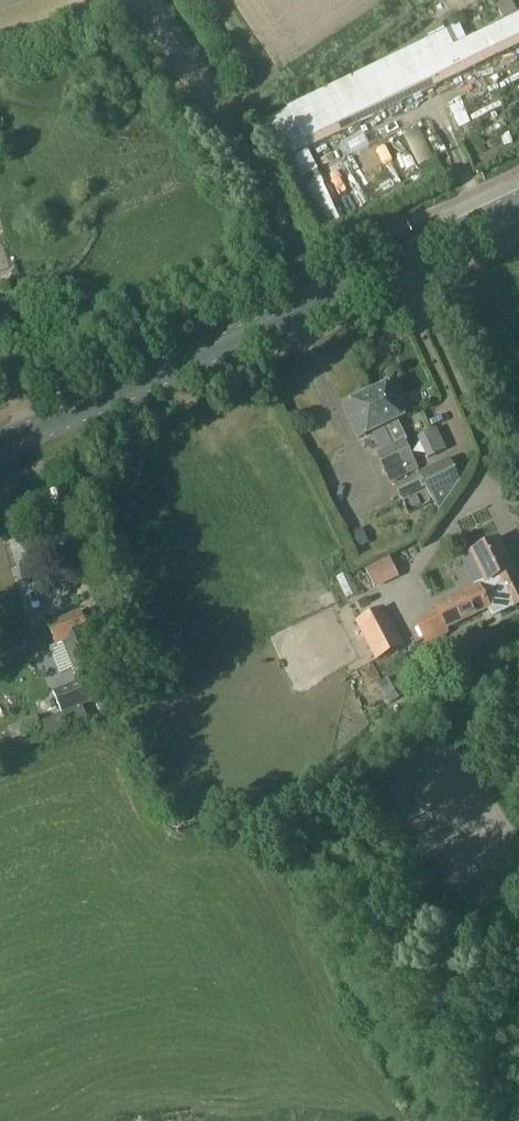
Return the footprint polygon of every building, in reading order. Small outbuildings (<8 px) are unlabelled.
[(518,45),(518,12),(454,45),(446,29),(287,107),(307,149),(518,45)] [(407,440),(397,420),(409,414),(393,382),(368,394),(384,426),(393,444),(392,445),(406,475),(419,469),(406,441),(407,440)] [(359,438),(384,426),(368,394),(343,406),(359,438)] [(390,483),(406,475),(392,445),(375,452),(390,483)] [(449,458),(420,472),(427,486),(428,488),(431,495),(440,511),(460,481),(449,458)] [(420,472),(394,484),(401,498),(427,486),(420,472)] [(340,516),(351,512),(344,495),(333,500),(340,516)] [(411,630),(417,643),(423,640),(425,645),(449,634),(447,629),(487,610),(491,619),(518,605),(518,584),(512,570),(513,569),(498,539),(471,552),(486,582),(434,608),(437,612),(415,623),(417,627),(411,630)] [(357,568),(367,587),(393,574),(383,555),(357,568)] [(354,622),(374,660),(404,645),(385,608),(354,622)] [(97,666),(84,635),(88,633),(80,613),(47,627),(55,646),(63,643),(77,675),(81,673),(84,680),(63,688),(64,691),(55,695),(62,714),(72,710),(107,697),(94,667),(97,666)]
